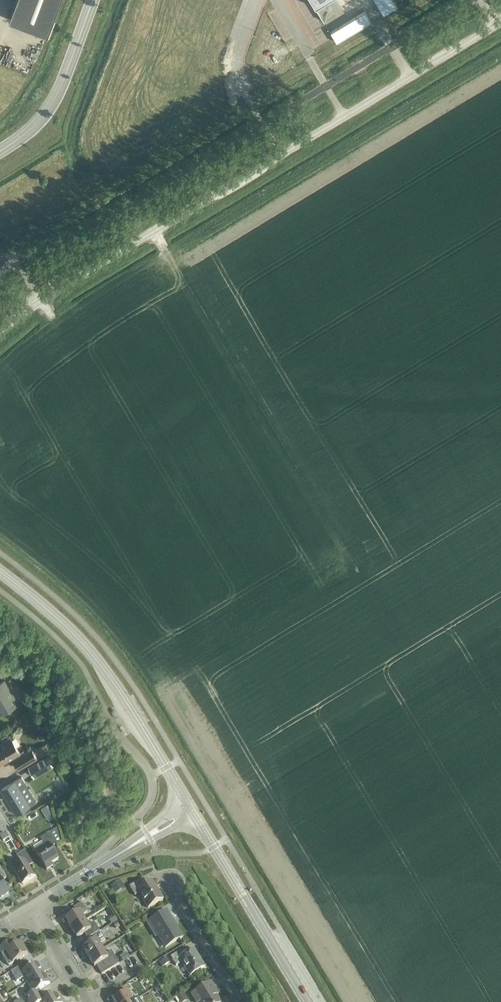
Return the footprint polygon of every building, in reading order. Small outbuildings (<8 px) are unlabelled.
[(9,19),(47,34),(60,0),(16,0),(9,19)] [(315,8),(328,0),(310,0),(315,8)] [(383,15),(397,6),(393,0),(374,0),(383,15)] [(364,12),(330,33),(336,43),(371,22),(364,12)] [(18,702),(4,679),(0,682),(0,712),(18,702)] [(12,757),(14,760),(13,760),(18,768),(36,757),(31,750),(21,756),(19,753),(20,752),(12,739),(0,746),(0,764),(12,757)] [(52,750),(48,743),(37,749),(42,756),(52,750)] [(47,756),(28,767),(34,777),(53,766),(47,756)] [(59,774),(52,779),(59,791),(67,786),(59,774)] [(22,776),(1,789),(16,814),(30,805),(18,786),(25,782),(22,776)] [(47,804),(41,808),(45,814),(50,810),(47,804)] [(0,835),(0,837),(3,841),(8,838),(5,832),(0,835)] [(33,847),(35,851),(46,870),(49,868),(48,866),(58,860),(51,848),(56,845),(49,833),(40,839),(42,841),(33,847)] [(17,858),(11,862),(13,867),(23,884),(34,877),(28,867),(33,864),(24,850),(16,855),(17,858)] [(8,893),(1,881),(6,878),(0,868),(0,898),(8,893)] [(129,886),(135,895),(139,893),(148,908),(163,899),(151,880),(146,884),(143,878),(129,886)] [(119,880),(110,886),(115,893),(124,888),(119,880)] [(71,929),(85,920),(82,915),(87,912),(82,902),(70,910),(73,915),(65,920),(71,929)] [(165,947),(182,937),(166,911),(147,922),(155,936),(157,935),(165,947)] [(114,915),(108,919),(111,924),(117,920),(114,915)] [(85,920),(71,929),(76,938),(84,933),(87,938),(99,931),(93,922),(88,925),(85,920)] [(99,931),(87,938),(90,944),(83,948),(88,957),(102,949),(99,944),(105,940),(99,931)] [(15,945),(12,940),(0,948),(0,952),(9,966),(27,954),(20,942),(15,945)] [(204,967),(194,949),(189,952),(185,947),(170,957),(176,966),(181,962),(190,976),(204,967)] [(105,954),(102,949),(88,957),(94,967),(99,964),(100,966),(97,968),(101,974),(119,964),(111,951),(105,954)] [(166,958),(159,962),(162,967),(169,963),(166,958)] [(27,983),(43,973),(37,962),(25,970),(22,965),(10,972),(16,982),(23,977),(27,983)] [(27,983),(30,989),(23,993),(29,1001),(30,1001),(41,995),(38,990),(50,983),(43,973),(27,983)] [(213,990),(215,989),(211,982),(191,994),(196,1001),(199,1001),(200,1001),(220,1001),(213,990)] [(133,1001),(127,992),(130,990),(127,984),(115,992),(118,997),(112,1001),(113,1001),(131,1001),(133,1001)] [(30,1001),(61,1001),(56,993),(44,1000),(41,995),(30,1001)] [(174,998),(177,1001),(178,1001),(179,1001),(180,1001),(185,1001),(187,1001),(183,993),(176,997),(174,998)]
